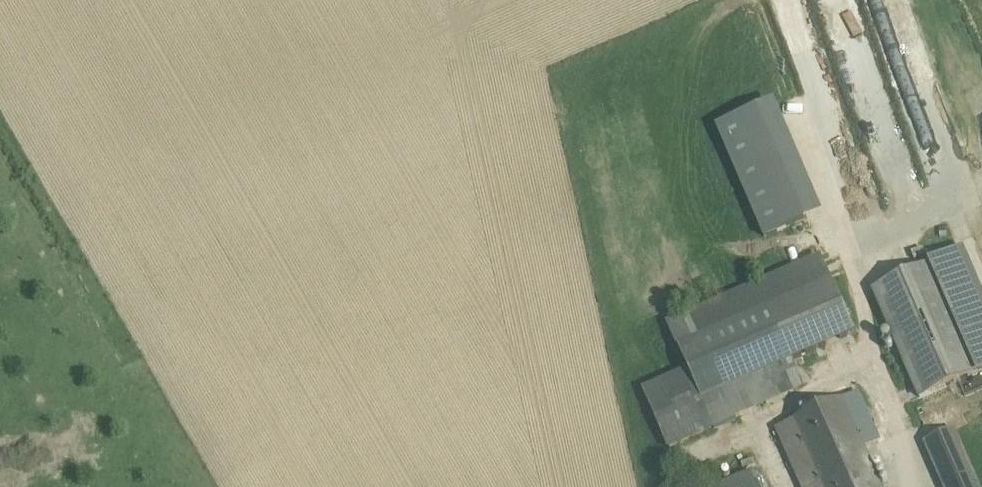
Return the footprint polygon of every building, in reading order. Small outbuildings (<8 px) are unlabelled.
[(719,121),(760,236),(821,214),(780,99),(719,121)] [(822,258),(669,325),(680,349),(833,282),(822,258)] [(933,265),(874,291),(920,398),(980,372),(933,265)] [(833,282),(680,349),(690,374),(702,399),(702,400),(855,333),(833,282)] [(981,384),(981,373),(963,380),(966,390),(981,384)] [(690,374),(646,394),(657,420),(702,399),(690,374)] [(776,428),(802,486),(880,486),(864,448),(879,442),(858,393),(776,428)] [(702,399),(657,420),(670,448),(714,428),(702,400),(702,399)] [(953,430),(926,442),(940,473),(967,461),(953,430)] [(754,458),(742,462),(744,469),(756,465),(754,458)] [(940,473),(946,486),(979,486),(967,461),(940,473)] [(721,486),(759,486),(753,473),(721,486)]
